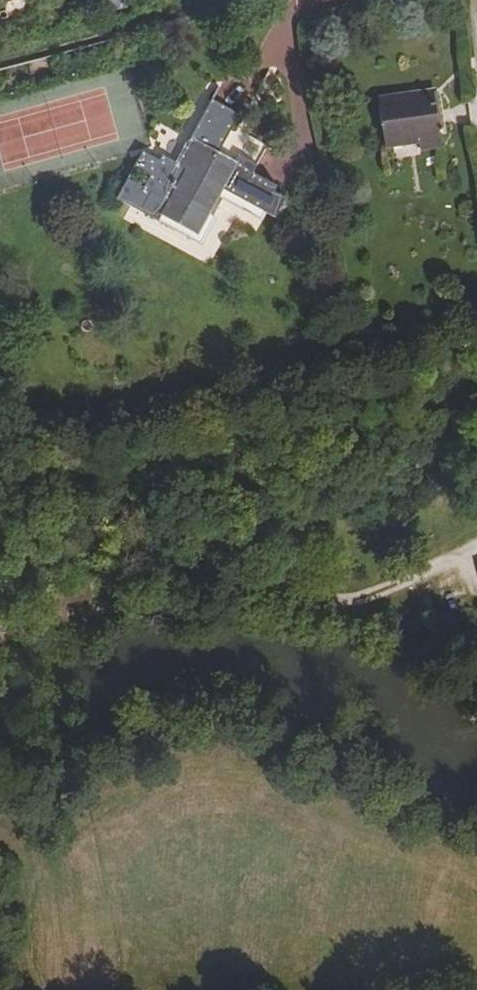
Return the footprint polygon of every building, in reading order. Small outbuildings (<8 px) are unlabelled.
[(28,0),(4,0),(7,13),(30,8),(28,0)] [(102,11),(126,7),(125,0),(99,0),(102,11)] [(424,102),(436,100),(435,93),(423,96),(424,102)] [(442,141),(436,100),(424,102),(423,96),(379,103),(385,149),(442,141)] [(129,180),(118,199),(202,245),(216,220),(210,216),(219,198),(262,221),(266,213),(275,218),(285,199),(275,193),(277,188),(253,174),(256,166),(239,156),(236,163),(218,153),(239,116),(212,101),(177,164),(162,155),(158,161),(144,153),(136,168),(150,176),(143,188),(129,180)]
